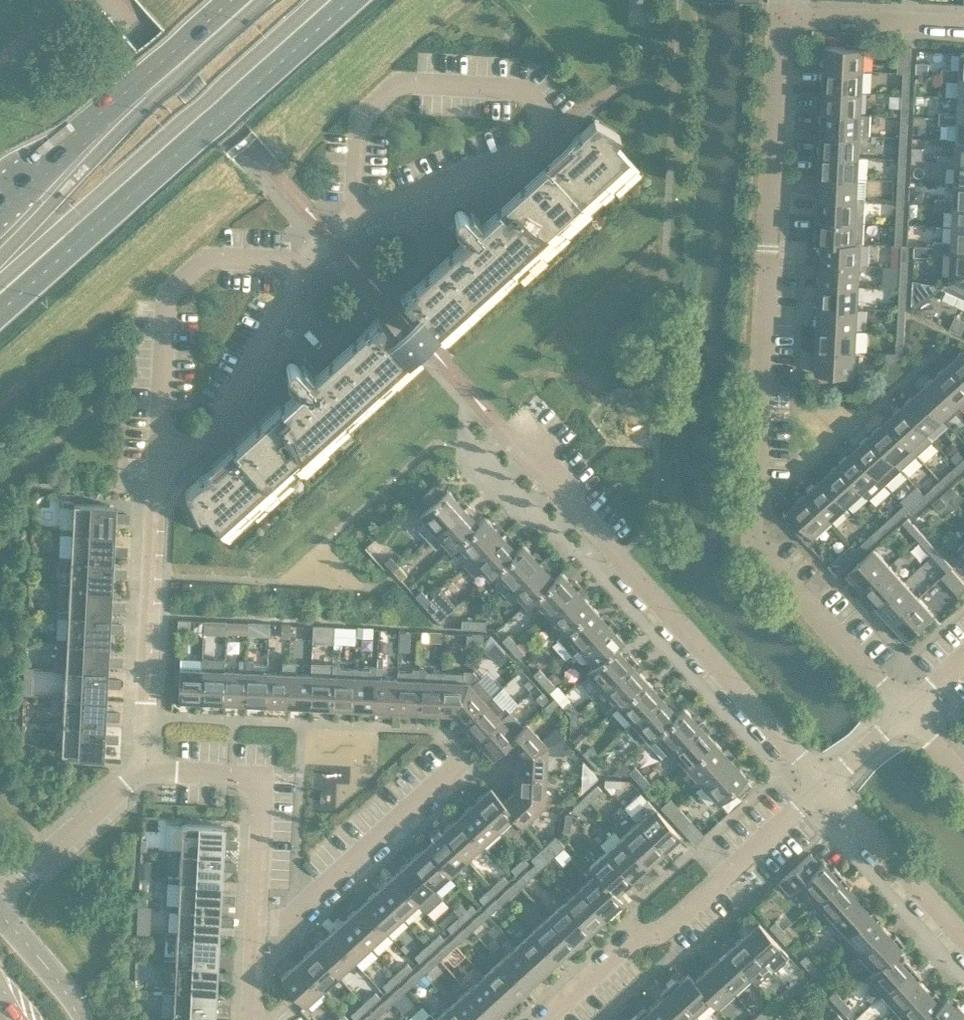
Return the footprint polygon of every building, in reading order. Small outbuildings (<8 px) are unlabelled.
[(823,58),(822,68),(863,70),(864,47),(862,47),(863,44),(846,43),(846,47),(826,45),(826,56),(823,58)] [(903,72),(910,72),(911,47),(899,46),(897,72),(903,72)] [(951,69),(951,80),(960,80),(960,75),(963,75),(963,52),(961,52),(961,69),(951,69)] [(929,63),(917,62),(917,72),(928,72),(929,63)] [(824,80),(824,89),(862,91),(863,70),(822,68),(822,77),(824,80)] [(941,79),(951,80),(951,69),(941,68),(941,79)] [(821,101),(820,111),(861,113),(862,91),(824,89),(823,99),(821,101)] [(963,118),(963,97),(959,96),(958,112),(949,112),(949,123),(958,123),(958,118),(963,118)] [(822,123),(822,133),(860,135),(861,113),(820,111),(820,121),(822,123)] [(939,123),(949,123),(949,112),(939,111),(939,123)] [(454,217),(455,218),(458,221),(451,228),(465,244),(463,246),(464,247),(454,255),(451,252),(450,252),(449,253),(452,256),(430,277),(427,273),(425,275),(429,278),(406,299),(402,294),(400,296),(413,310),(402,320),(420,340),(421,340),(431,330),(441,340),(634,165),(614,142),(619,134),(593,120),(579,133),(583,138),(574,146),(571,143),(569,144),(573,147),(550,168),(547,165),(545,166),(549,169),(526,190),(523,186),(521,187),(524,191),(502,212),(499,208),(497,209),(501,213),(480,231),(473,223),(478,219),(471,210),(467,214),(463,210),(462,209),(461,209),(460,208),(459,208),(457,209),(456,209),(455,210),(455,211),(454,212),(454,213),(453,214),(454,215),(454,217)] [(819,145),(818,154),(859,156),(860,135),(822,133),(821,142),(819,145)] [(963,161),(963,140),(957,139),(956,155),(947,155),(946,166),(956,167),(956,161),(963,161)] [(820,166),(820,176),(858,178),(859,156),(818,154),(818,164),(820,166)] [(937,166),(946,166),(947,155),(937,155),(937,166)] [(956,161),(956,167),(955,183),(963,183),(963,161),(956,161)] [(817,188),(816,197),(857,200),(858,178),(820,176),(819,185),(817,188)] [(963,205),(963,183),(955,183),(954,199),(945,198),(944,209),(954,210),(954,204),(963,205)] [(912,190),(911,200),(920,200),(920,195),(916,190),(912,190)] [(818,209),(818,219),(864,222),(865,200),(857,200),(816,197),(816,207),(818,209)] [(935,209),(944,209),(945,198),(935,198),(935,209)] [(954,204),(954,210),(953,226),(963,226),(963,205),(954,204)] [(863,243),(864,222),(818,219),(817,229),(814,231),(814,241),(820,242),(820,241),(855,243),(855,242),(861,242),(861,243),(863,243)] [(963,248),(963,226),(953,226),(952,242),(943,241),(942,252),(952,253),(952,247),(963,248)] [(820,241),(820,242),(819,251),(822,253),(821,263),(860,264),(861,243),(861,242),(855,242),(855,243),(820,241)] [(933,252),(942,252),(943,241),(933,241),(933,247),(933,252)] [(915,246),(914,255),(932,256),(933,252),(933,247),(915,246)] [(952,247),(952,253),(950,281),(963,273),(963,248),(952,247)] [(860,264),(821,263),(821,272),(818,275),(818,284),(859,286),(860,264)] [(950,281),(963,288),(963,273),(950,281)] [(859,286),(818,284),(817,294),(820,296),(819,306),(858,308),(859,286)] [(858,308),(819,306),(819,315),(816,318),(816,327),(857,329),(858,308)] [(298,366),(295,362),(294,362),(293,361),(292,361),(291,361),(290,361),(289,361),(288,362),(287,363),(286,364),(286,365),(285,366),(286,368),(286,369),(287,370),(290,374),(286,377),(294,386),(299,381),(306,389),(286,408),(282,404),(281,405),(284,409),(262,429),(258,426),(257,427),(260,430),(238,451),(234,447),(233,449),(236,452),(214,473),(210,469),(210,470),(209,470),(212,474),(203,482),(199,477),(184,491),(196,518),(205,514),(225,536),(418,360),(409,350),(420,340),(402,320),(391,330),(378,316),(377,317),(380,322),(358,342),(354,339),(353,340),(356,343),(334,364),(330,360),(329,362),(332,365),(321,376),(306,359),(298,366)] [(951,328),(960,332),(963,324),(963,321),(956,317),(951,328)] [(857,329),(816,327),(815,337),(818,339),(817,349),(856,351),(857,329)] [(854,373),(856,351),(817,349),(817,359),(814,361),(813,371),(836,372),(836,375),(852,376),(853,373),(854,373)] [(963,377),(963,350),(950,362),(963,377)] [(903,354),(903,353),(896,353),(886,352),(885,362),(889,366),(903,354)] [(963,409),(963,377),(950,362),(934,377),(963,409)] [(918,391),(943,418),(948,424),(963,409),(934,377),(918,391)] [(902,406),(927,433),(943,418),(918,391),(902,406)] [(886,420),(917,455),(933,440),(927,433),(902,406),(886,420)] [(870,435),(894,462),(901,469),(917,455),(886,420),(870,435)] [(854,450),(878,476),(894,462),(870,435),(854,450)] [(838,464),(862,491),(869,498),(885,484),(878,476),(854,450),(838,464)] [(822,479),(846,505),(862,491),(838,464),(822,479)] [(961,470),(956,465),(940,480),(944,485),(961,470)] [(806,493),(830,520),(846,505),(822,479),(806,493)] [(940,480),(924,494),(928,499),(944,485),(940,480)] [(427,539),(466,503),(462,498),(458,498),(456,499),(446,489),(444,491),(437,482),(420,497),(428,505),(418,514),(424,521),(419,530),(427,539)] [(952,485),(942,494),(949,502),(959,493),(952,485)] [(830,520),(806,493),(789,508),(792,511),(785,518),(809,545),(816,538),(814,535),(830,520)] [(928,499),(924,494),(908,509),(908,510),(912,514),(928,499)] [(949,502),(942,494),(932,503),(939,511),(949,502)] [(73,506),(72,528),(72,531),(112,533),(114,505),(73,503),(73,501),(62,500),(61,506),(73,506)] [(466,503),(427,539),(435,547),(444,543),(450,550),(458,543),(457,542),(478,523),(477,522),(469,513),(470,512),(470,507),(466,503)] [(904,504),(888,519),(893,524),(908,510),(908,509),(904,504)] [(457,542),(458,543),(461,547),(457,557),(465,566),(504,530),(500,526),(495,525),(494,527),(484,516),(477,522),(478,523),(457,542)] [(903,522),(918,539),(923,534),(908,518),(903,522)] [(872,533),(877,538),(893,524),(888,519),(872,533)] [(72,531),(72,528),(60,528),(60,533),(71,534),(70,556),(70,559),(111,561),(112,533),(72,531)] [(504,530),(465,566),(473,575),(482,570),(488,577),(495,571),(494,570),(516,551),(515,550),(507,541),(508,539),(508,535),(504,530)] [(856,548),(860,553),(877,538),(872,533),(856,548)] [(938,550),(923,534),(918,539),(933,555),(938,550)] [(958,547),(958,548),(951,554),(963,568),(963,541),(958,547)] [(503,593),(542,558),(538,553),(533,553),(532,554),(522,543),(515,550),(516,551),(494,570),(495,571),(500,576),(495,584),(503,593)] [(842,570),(860,553),(856,548),(852,543),(833,561),(842,570)] [(863,589),(889,565),(874,548),(847,572),(863,589)] [(951,568),(952,566),(938,550),(933,555),(947,571),(951,567),(951,568)] [(70,562),(69,583),(69,586),(110,588),(111,561),(70,559),(70,556),(59,555),(59,561),(70,562)] [(384,562),(392,570),(398,565),(390,556),(384,562)] [(553,578),(552,577),(544,568),(546,567),(546,562),(542,558),(503,593),(511,602),(520,597),(526,604),(533,598),(533,597),(553,578)] [(398,565),(392,570),(400,579),(406,574),(398,565)] [(863,589),(877,605),(904,581),(889,565),(863,589)] [(951,568),(951,567),(947,571),(941,576),(958,595),(963,590),(963,582),(951,568)] [(548,614),(580,585),(575,580),(571,580),(569,581),(560,571),(552,577),(553,578),(533,597),(533,598),(548,614)] [(877,605),(892,621),(918,597),(904,581),(877,605)] [(69,586),(69,583),(58,583),(57,589),(69,589),(68,611),(68,614),(108,616),(110,588),(69,586)] [(563,631),(591,605),(582,595),(584,594),(584,589),(580,585),(548,614),(563,631)] [(415,595),(423,604),(429,599),(421,590),(415,595)] [(933,614),(918,597),(892,621),(907,638),(920,626),(922,628),(934,617),(932,615),(933,614)] [(429,599),(423,604),(431,613),(437,608),(429,599)] [(579,648),(611,619),(606,614),(602,614),(600,616),(591,605),(563,631),(556,638),(571,655),(579,648)] [(67,617),(66,638),(66,641),(107,643),(108,616),(68,614),(68,611),(56,610),(56,616),(67,617)] [(178,619),(178,629),(188,630),(189,620),(178,619)] [(461,627),(473,628),(473,620),(461,619),(461,627)] [(615,646),(616,647),(623,640),(613,629),(614,628),(615,624),(611,619),(579,648),(593,664),(594,665),(615,646)] [(485,621),(473,620),(473,628),(485,629),(485,621)] [(216,621),(215,633),(225,634),(226,621),(223,621),(216,621)] [(235,622),(235,633),(247,634),(247,622),(235,622)] [(248,622),(247,634),(258,635),(258,623),(248,622)] [(282,624),(282,636),(289,637),(290,624),(282,624)] [(313,625),(312,641),(333,642),(334,626),(330,626),(313,625)] [(334,626),(333,642),(341,642),(342,627),(334,626)] [(357,627),(356,637),(375,638),(375,628),(359,627),(357,627)] [(442,642),(442,632),(429,631),(428,641),(442,642)] [(400,632),(399,640),(409,640),(409,635),(405,632),(400,632)] [(502,639),(509,648),(515,643),(508,634),(502,639)] [(66,644),(65,666),(65,669),(106,671),(107,643),(66,641),(66,638),(55,638),(55,644),(66,644)] [(523,638),(516,644),(523,651),(529,645),(523,638)] [(515,643),(509,648),(518,657),(524,652),(523,651),(516,644),(515,643)] [(488,653),(496,662),(504,655),(496,646),(488,653)] [(586,670),(602,688),(634,659),(630,655),(625,654),(624,656),(616,647),(615,646),(594,665),(593,664),(586,670)] [(200,701),(202,658),(196,657),(195,668),(179,668),(178,700),(200,701)] [(200,701),(222,702),(223,670),(208,669),(209,658),(202,658),(200,701)] [(223,670),(222,702),(243,703),(246,660),(239,659),(238,670),(223,670)] [(602,688),(617,705),(646,680),(637,670),(638,668),(638,664),(634,659),(602,688)] [(243,703),(265,704),(267,672),(267,664),(252,663),(252,660),(246,660),(243,703)] [(267,672),(265,704),(287,705),(289,662),(282,661),(281,673),(267,672)] [(287,705),(308,706),(310,674),(295,673),(295,662),(289,662),(287,705)] [(310,674),(308,706),(330,707),(332,664),(325,664),(325,675),(310,674)] [(330,707),(352,708),(354,668),(338,667),(338,664),(332,664),(330,707)] [(65,672),(64,694),(64,696),(104,698),(106,671),(65,669),(65,666),(54,665),(53,671),(65,672)] [(369,669),(354,668),(352,708),(373,709),(375,666),(369,666),(369,669)] [(373,709),(394,710),(396,678),(381,677),(382,666),(376,666),(375,666),(373,709)] [(396,670),(396,678),(394,710),(416,711),(418,668),(412,668),(412,671),(396,670)] [(416,711),(438,712),(440,671),(425,671),(425,668),(418,668),(416,711)] [(533,674),(540,682),(546,677),(538,668),(533,674)] [(463,672),(440,671),(438,712),(452,713),(472,671),(463,670),(463,672)] [(452,713),(462,723),(491,696),(476,679),(478,677),(472,671),(452,713)] [(546,677),(540,682),(549,691),(555,686),(546,677)] [(617,705),(632,721),(633,722),(665,693),(661,688),(656,688),(655,690),(646,680),(617,705)] [(24,682),(23,694),(32,694),(33,682),(24,682)] [(541,692),(535,698),(543,707),(549,701),(541,692)] [(63,699),(62,721),(62,724),(103,726),(104,698),(64,696),(64,694),(52,693),(52,699),(63,699)] [(649,740),(656,733),(655,733),(676,713),(675,712),(667,703),(669,702),(669,698),(665,693),(633,722),(632,721),(625,728),(641,746),(648,739),(649,740)] [(502,708),(491,696),(462,723),(476,740),(508,710),(504,706),(502,708)] [(541,708),(546,713),(559,702),(554,697),(549,701),(543,707),(541,708)] [(562,706),(569,714),(576,710),(568,701),(562,706)] [(667,754),(671,750),(670,750),(702,720),(698,716),(694,716),(692,717),(682,706),(675,712),(676,713),(655,733),(656,733),(660,739),(657,744),(667,754)] [(492,756),(505,744),(518,731),(517,730),(508,720),(513,715),(508,710),(476,740),(492,756)] [(577,711),(576,710),(569,714),(569,725),(577,725),(577,711)] [(102,754),(103,726),(62,724),(62,721),(51,720),(51,726),(62,727),(61,752),(102,754)] [(670,750),(671,750),(686,766),(714,741),(705,731),(706,729),(707,725),(702,720),(670,750)] [(505,744),(516,756),(546,745),(526,722),(517,730),(518,731),(505,744)] [(686,766),(701,783),(733,754),(729,750),(724,749),(723,751),(714,741),(686,766)] [(516,756),(515,773),(545,775),(546,745),(516,756)] [(582,753),(589,761),(595,756),(588,747),(582,753)] [(737,759),(733,754),(701,783),(717,801),(731,788),(738,795),(750,784),(743,777),(745,775),(735,765),(737,763),(737,759)] [(595,756),(589,761),(598,770),(604,765),(595,756)] [(582,776),(597,777),(582,761),(582,776)] [(628,771),(636,780),(642,775),(634,766),(628,771)] [(545,775),(515,773),(514,790),(543,804),(545,775)] [(642,775),(636,780),(644,789),(650,784),(642,775)] [(581,792),(597,777),(582,776),(581,792)] [(584,796),(589,801),(601,790),(596,785),(584,796)] [(501,801),(502,800),(490,787),(473,803),(497,829),(512,816),(513,815),(501,801)] [(514,790),(502,800),(501,801),(513,815),(512,816),(520,825),(543,804),(514,790)] [(589,801),(584,796),(572,807),(576,812),(589,801)] [(660,806),(666,812),(675,803),(670,797),(660,806)] [(630,814),(637,822),(664,852),(681,837),(647,799),(630,814)] [(473,803),(457,817),(481,844),(497,829),(473,803)] [(675,803),(666,812),(681,829),(691,820),(675,803)] [(565,814),(562,830),(569,831),(571,815),(565,814)] [(481,844),(457,817),(441,832),(465,858),(481,844)] [(637,822),(621,836),(648,867),(664,852),(637,822)] [(169,854),(180,855),(180,852),(221,854),(222,825),(181,823),(180,849),(169,848),(169,854)] [(441,832),(425,846),(449,873),(465,858),(441,832)] [(555,836),(542,847),(547,852),(559,841),(555,836)] [(648,867),(621,836),(605,851),(632,881),(648,867)] [(559,841),(547,852),(552,857),(564,846),(559,841)] [(449,873),(425,846),(409,861),(433,888),(449,873)] [(547,852),(542,847),(530,858),(535,863),(547,852)] [(588,866),(594,873),(595,873),(614,894),(615,893),(617,895),(632,881),(605,851),(588,866)] [(167,882),(178,882),(178,879),(219,881),(221,854),(180,852),(180,855),(179,877),(167,876),(167,882)] [(547,852),(535,863),(539,868),(552,857),(547,852)] [(796,885),(812,903),(842,875),(834,866),(830,869),(823,861),(816,867),(807,856),(778,882),(788,892),(796,885)] [(510,868),(515,874),(527,862),(523,857),(510,868)] [(433,888),(409,861),(393,875),(417,902),(433,888)] [(527,870),(515,881),(520,886),(532,875),(527,870)] [(595,873),(594,873),(579,887),(607,917),(624,902),(617,895),(615,893),(614,894),(595,873)] [(417,902),(393,875),(377,890),(401,917),(417,902)] [(503,875),(491,886),(495,891),(508,880),(503,875)] [(812,903),(827,920),(854,895),(847,888),(850,885),(842,875),(812,903)] [(139,878),(138,891),(146,891),(146,878),(139,878)] [(218,909),(219,881),(178,879),(178,882),(177,904),(166,904),(166,910),(177,910),(177,907),(218,909)] [(520,886),(515,881),(503,892),(507,897),(520,886)] [(483,902),(495,891),(491,886),(478,897),(483,902)] [(579,887),(563,902),(591,932),(607,917),(579,887)] [(401,917),(377,890),(361,904),(385,931),(401,917)] [(827,920),(842,937),(873,909),(864,899),(860,903),(854,895),(827,920)] [(495,899),(483,910),(488,915),(500,904),(495,899)] [(591,932),(563,902),(547,916),(575,946),(591,932)] [(385,931),(361,904),(345,919),(369,946),(385,931)] [(471,904),(458,915),(463,920),(475,909),(471,904)] [(164,937),(176,938),(176,935),(217,936),(218,909),(177,907),(177,910),(176,932),(165,931),(164,937)] [(842,937),(857,953),(884,929),(878,922),(881,918),(873,909),(842,937)] [(488,915),(483,910),(471,921),(475,926),(488,915)] [(451,932),(463,920),(458,915),(446,927),(451,932)] [(547,916),(531,931),(559,961),(575,946),(547,916)] [(369,946),(345,919),(329,933),(353,960),(369,946)] [(137,920),(136,932),(147,932),(147,921),(137,920)] [(769,926),(777,935),(783,929),(774,920),(769,926)] [(741,937),(771,970),(778,966),(783,961),(787,955),(758,922),(741,937)] [(463,928),(451,939),(455,944),(467,933),(463,928)] [(783,929),(777,935),(785,944),(791,938),(783,929)] [(857,953),(872,970),(873,970),(893,952),(893,953),(904,943),(895,933),(891,936),(884,929),(857,953)] [(559,961),(531,931),(515,945),(543,975),(559,961)] [(353,960),(329,933),(313,948),(337,975),(353,960)] [(439,933),(426,945),(431,950),(443,939),(439,933)] [(215,964),(217,936),(176,935),(176,938),(175,959),(163,959),(163,965),(174,965),(175,962),(215,964)] [(725,951),(750,978),(755,984),(771,970),(741,937),(725,951)] [(455,944),(451,939),(438,950),(443,955),(455,944)] [(419,961),(431,950),(426,945),(414,956),(419,961)] [(515,945),(499,960),(526,990),(543,975),(515,945)] [(297,963),(321,989),(337,975),(313,948),(297,963)] [(725,951),(709,966),(734,993),(750,978),(725,951)] [(865,976),(881,994),(912,966),(903,957),(899,960),(893,953),(893,952),(873,970),(872,970),(865,976)] [(799,960),(807,969),(813,963),(805,954),(799,960)] [(431,957),(419,968),(423,973),(435,962),(431,957)] [(526,990),(499,960),(483,975),(510,1005),(526,990)] [(162,993),(173,993),(173,990),(214,991),(215,964),(175,962),(174,965),(173,987),(162,987),(162,993)] [(321,989),(297,963),(280,978),(292,991),(290,993),(301,1005),(303,1003),(304,1004),(321,989)] [(407,963),(394,974),(399,979),(411,968),(407,963)] [(821,972),(813,963),(807,969),(815,977),(821,972)] [(717,1008),(734,993),(709,966),(693,980),(711,1000),(711,1001),(717,1008)] [(881,994),(896,1011),(923,986),(917,979),(920,976),(912,966),(881,994)] [(423,973),(419,968),(406,979),(411,984),(423,973)] [(676,977),(667,984),(695,1015),(711,1001),(711,1000),(693,980),(687,973),(679,980),(676,977)] [(387,990),(399,979),(394,974),(382,985),(387,990)] [(483,975),(467,989),(494,1019),(510,1005),(483,975)] [(796,979),(787,987),(792,993),(801,985),(796,979)] [(695,1015),(667,984),(659,992),(662,996),(655,1002),(671,1019),(689,1019),(695,1015)] [(399,986),(387,997),(391,1002),(403,991),(399,986)] [(942,1000),(934,990),(930,994),(923,986),(896,1011),(905,1019),(920,1019),(942,1000)] [(783,1001),(792,993),(787,987),(778,995),(783,1001)] [(467,989),(451,1004),(466,1019),(493,1019),(494,1019),(467,989)] [(208,1019),(209,1003),(214,1003),(214,991),(173,990),(173,993),(162,993),(161,993),(160,1014),(161,1014),(160,1019),(172,1019),(172,1018),(208,1019)] [(828,995),(836,1004),(842,999),(834,990),(828,995)] [(375,991),(362,1003),(367,1008),(379,997),(375,991)] [(963,1012),(963,1010),(956,1001),(953,1004),(945,996),(942,1000),(920,1019),(955,1019),(963,1012)] [(391,1002),(387,997),(374,1008),(379,1013),(391,1002)] [(850,1008),(842,999),(836,1004),(844,1013),(850,1008)] [(635,1013),(642,1019),(671,1019),(655,1002),(647,1009),(644,1005),(635,1013)] [(355,1019),(367,1008),(362,1003),(350,1014),(355,1019)] [(435,1018),(436,1019),(466,1019),(451,1004),(435,1018)] [(755,1016),(758,1019),(762,1019),(769,1014),(764,1008),(755,1016)] [(955,1019),(963,1019),(963,1012),(955,1019)]
